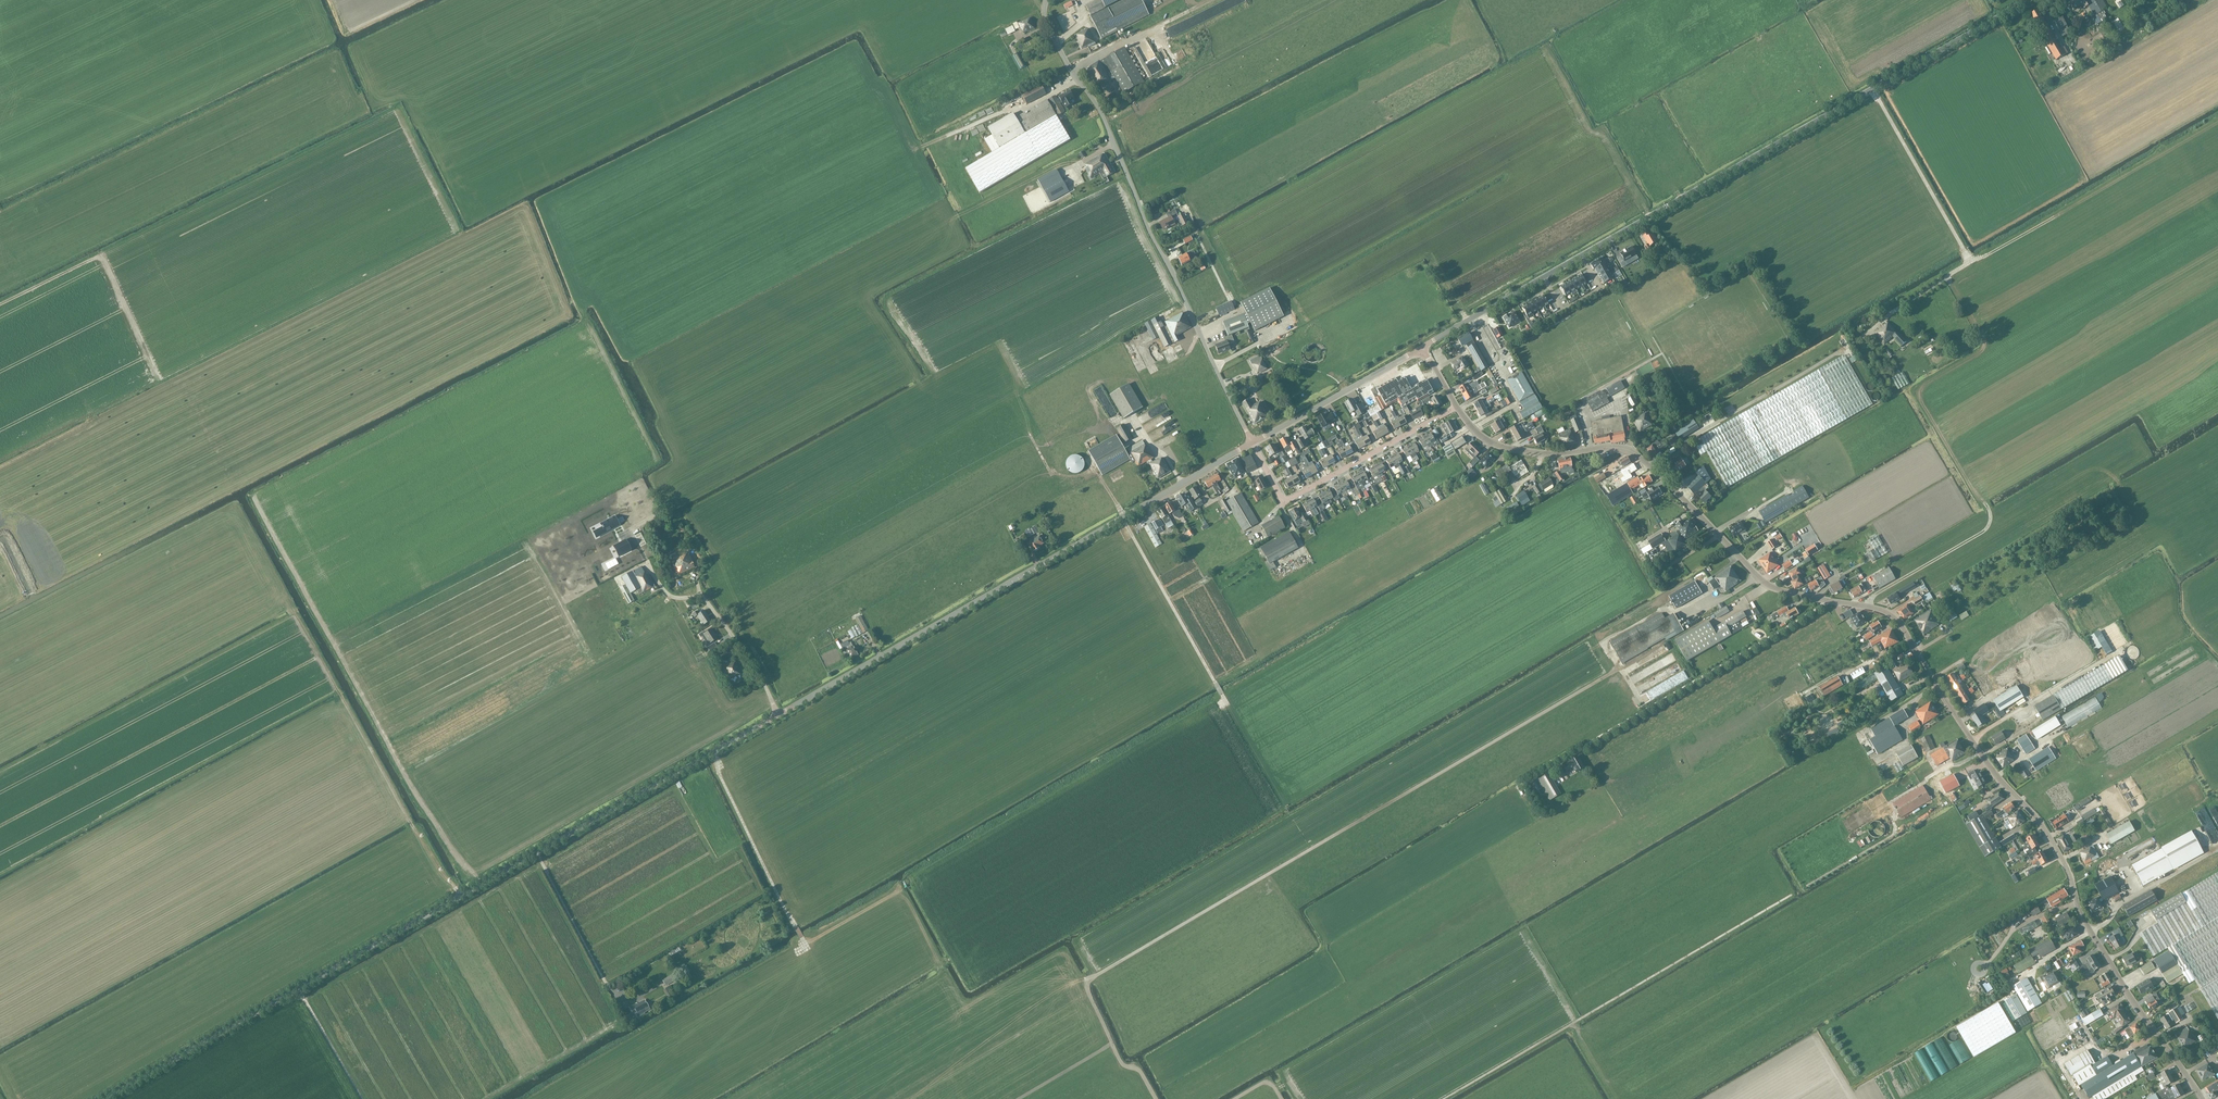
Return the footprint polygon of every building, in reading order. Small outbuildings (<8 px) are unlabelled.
[(1085,5),(1090,15),(1105,8),(1105,7),(1119,0),(1096,0),(1085,5)] [(1142,0),(1124,0),(1090,17),(1102,39),(1121,29),(1121,28),(1149,14),(1142,0)] [(2078,2),(2077,0),(2066,0),(2070,7),(2071,6),(2073,10),(2082,5),(2084,8),(2088,6),(2089,6),(2087,2),(2085,0),(2081,0),(2078,2)] [(2088,6),(2094,16),(2092,17),(2097,25),(2107,19),(2105,15),(2105,14),(2104,11),(2108,8),(2103,0),(2090,0),(2089,1),(2087,2),(2089,6),(2088,6)] [(1072,23),(1067,10),(1061,12),(1062,13),(1054,16),(1059,29),(1072,23)] [(2056,60),(2068,53),(2065,46),(2062,48),(2043,17),(2042,18),(2037,10),(2031,14),(2035,22),(2034,23),(2056,60)] [(1023,33),(1034,28),(1030,18),(1018,23),(1021,30),(1022,30),(1023,33)] [(2063,37),(2064,36),(2070,33),(2067,26),(2062,18),(2055,22),(2059,30),(2063,37)] [(1005,29),(1008,35),(1015,31),(1012,26),(1005,29)] [(1174,31),(1171,26),(1164,29),(1166,32),(1163,34),(1165,38),(1170,36),(1169,33),(1174,31)] [(1075,35),(1084,55),(1090,52),(1088,48),(1095,44),(1088,30),(1087,29),(1076,35),(1075,34),(1075,35)] [(1162,54),(1151,36),(1147,39),(1159,56),(1162,54)] [(1124,93),(1125,92),(1144,81),(1124,47),(1099,62),(1099,61),(1089,67),(1089,69),(1086,70),(1098,89),(1111,80),(1107,73),(1109,72),(1112,77),(1114,76),(1120,87),(1123,93),(1124,93)] [(1026,66),(1019,52),(1011,56),(1019,69),(1026,66)] [(1139,60),(1148,75),(1159,69),(1150,55),(1143,59),(1143,58),(1139,60)] [(1037,84),(1020,92),(1024,99),(1027,104),(1046,94),(1042,85),(1038,87),(1037,84)] [(1074,98),(1070,92),(1070,90),(1059,96),(1060,98),(1062,102),(1063,104),(1064,104),(1066,108),(1073,104),(1070,100),(1074,98)] [(1055,96),(1048,100),(1056,112),(1055,113),(1057,116),(1065,112),(1060,103),(1062,102),(1060,98),(1058,100),(1055,96)] [(980,193),(1071,140),(1056,116),(1055,113),(1047,100),(1020,115),(1015,118),(1012,113),(989,127),(993,135),(985,140),(992,153),(966,169),(980,193)] [(1103,153),(1084,164),(1086,168),(1085,168),(1086,170),(1087,172),(1090,178),(1099,173),(1103,179),(1106,177),(1114,173),(1103,153)] [(1037,180),(1038,180),(1026,187),(1037,209),(1050,202),(1069,192),(1057,169),(1037,180)] [(1168,218),(1159,222),(1163,230),(1175,224),(1171,217),(1177,213),(1175,209),(1166,214),(1168,218)] [(1183,214),(1178,217),(1183,226),(1188,223),(1183,214)] [(1648,232),(1643,235),(1648,244),(1645,246),(1647,249),(1649,253),(1652,250),(1650,246),(1655,244),(1659,241),(1656,238),(1653,234),(1651,235),(1648,232)] [(1631,247),(1626,250),(1623,251),(1623,252),(1620,253),(1621,255),(1617,258),(1622,268),(1631,262),(1629,259),(1636,255),(1631,247)] [(1191,251),(1178,258),(1182,266),(1195,258),(1191,251)] [(1604,263),(1605,263),(1602,257),(1601,257),(1591,263),(1590,264),(1591,264),(1594,269),(1595,269),(1595,268),(1604,263)] [(1595,269),(1598,273),(1607,268),(1604,263),(1595,268),(1595,269)] [(1610,273),(1607,268),(1598,273),(1601,278),(1610,273)] [(1604,284),(1613,279),(1611,275),(1613,274),(1612,272),(1610,273),(1601,278),(1604,284)] [(1581,275),(1576,278),(1581,287),(1583,291),(1585,290),(1583,286),(1586,284),(1581,275)] [(1581,287),(1576,278),(1571,281),(1576,290),(1581,287)] [(1576,290),(1571,281),(1566,284),(1571,293),(1572,295),(1574,294),(1573,292),(1576,290)] [(1571,293),(1566,284),(1560,287),(1565,296),(1571,293)] [(1237,317),(1222,322),(1228,336),(1242,331),(1248,328),(1247,325),(1250,323),(1255,332),(1284,316),(1279,308),(1269,288),(1262,291),(1240,303),(1246,313),(1243,314),(1237,317)] [(1543,296),(1537,299),(1543,308),(1544,310),(1546,309),(1545,307),(1548,305),(1543,296)] [(1538,311),(1543,308),(1537,299),(1532,302),(1538,311)] [(1219,316),(1234,309),(1231,301),(1215,308),(1219,316)] [(1538,311),(1532,302),(1527,305),(1532,314),(1533,313),(1538,311)] [(1532,314),(1527,305),(1522,308),(1528,318),(1534,315),(1533,313),(1532,314)] [(1509,314),(1503,317),(1509,328),(1520,322),(1514,312),(1511,314),(1511,313),(1509,315),(1509,314)] [(1162,323),(1159,317),(1144,324),(1152,340),(1159,337),(1164,348),(1181,339),(1179,335),(1191,329),(1185,315),(1184,316),(1182,313),(1162,323)] [(1887,322),(1883,325),(1875,333),(1878,337),(1884,344),(1893,336),(1902,346),(1907,341),(1906,340),(1905,340),(1898,332),(1897,333),(1888,323),(1887,322)] [(1458,339),(1462,347),(1473,340),(1468,333),(1458,339)] [(1224,338),(1225,341),(1215,345),(1219,354),(1231,350),(1229,345),(1234,342),(1232,335),(1224,338)] [(1475,344),(1471,346),(1467,348),(1481,371),(1488,367),(1475,344)] [(1260,373),(1267,369),(1265,366),(1266,365),(1261,355),(1249,360),(1252,364),(1251,364),(1256,374),(1257,373),(1257,374),(1260,372),(1260,373)] [(1702,444),(1697,447),(1696,447),(1701,455),(1707,452),(1727,487),(1830,429),(1872,405),(1845,356),(1802,380),(1699,438),(1702,444)] [(1463,357),(1451,364),(1455,370),(1460,368),(1461,369),(1467,365),(1463,357)] [(1519,413),(1523,419),(1542,409),(1521,372),(1507,380),(1519,402),(1520,403),(1523,410),(1519,413)] [(1898,390),(1909,384),(1903,372),(1892,379),(1898,390)] [(1389,381),(1376,388),(1379,395),(1380,396),(1386,407),(1397,401),(1402,408),(1404,410),(1407,408),(1406,406),(1417,400),(1432,392),(1433,391),(1426,378),(1410,387),(1404,377),(1396,381),(1394,378),(1391,380),(1389,381)] [(1620,380),(1606,388),(1611,396),(1624,388),(1624,387),(1620,380)] [(1379,395),(1376,388),(1375,387),(1373,388),(1370,383),(1358,390),(1366,403),(1367,402),(1369,406),(1374,403),(1370,395),(1373,394),(1375,397),(1379,395)] [(1129,384),(1110,395),(1124,419),(1143,407),(1129,384)] [(1462,394),(1475,387),(1473,385),(1468,388),(1465,384),(1458,388),(1462,394)] [(1098,385),(1091,389),(1094,395),(1101,391),(1098,385)] [(1472,395),(1477,392),(1475,387),(1462,394),(1466,401),(1473,397),(1472,395)] [(1600,394),(1587,402),(1593,412),(1609,402),(1607,398),(1608,397),(1607,395),(1606,396),(1600,394)] [(1638,404),(1633,394),(1627,398),(1632,407),(1638,404)] [(1435,407),(1442,404),(1437,395),(1430,399),(1428,397),(1422,400),(1424,404),(1430,401),(1431,403),(1432,402),(1435,407)] [(1386,408),(1386,407),(1380,396),(1374,399),(1378,405),(1367,411),(1370,417),(1377,413),(1380,411),(1381,411),(1380,411),(1385,409),(1386,408)] [(1512,402),(1509,397),(1504,399),(1507,405),(1512,402)] [(1739,397),(1725,405),(1726,406),(1726,405),(1727,406),(1730,412),(1729,412),(1730,412),(1735,409),(1743,405),(1739,397)] [(1481,400),(1473,404),(1477,410),(1489,403),(1494,401),(1494,400),(1492,398),(1487,401),(1485,402),(1483,399),(1481,400)] [(1254,425),(1269,416),(1261,402),(1252,406),(1249,399),(1241,403),(1254,425)] [(1352,399),(1344,403),(1350,414),(1355,411),(1358,416),(1364,413),(1359,404),(1356,406),(1352,399)] [(1489,403),(1477,410),(1480,417),(1485,415),(1486,417),(1492,414),(1491,413),(1498,409),(1497,407),(1490,410),(1490,411),(1487,412),(1485,408),(1487,407),(1487,408),(1488,408),(1491,406),(1489,403)] [(1407,408),(1404,410),(1407,416),(1410,414),(1413,420),(1416,418),(1417,419),(1420,417),(1422,416),(1422,415),(1423,414),(1421,411),(1423,410),(1421,406),(1410,412),(1407,408)] [(1534,414),(1537,418),(1544,414),(1541,410),(1534,414)] [(1148,427),(1168,418),(1166,412),(1145,422),(1148,427)] [(1647,412),(1646,413),(1632,420),(1640,432),(1652,425),(1654,423),(1651,419),(1647,412)] [(1325,414),(1317,418),(1323,428),(1330,424),(1329,423),(1335,420),(1331,414),(1326,417),(1325,414)] [(1395,417),(1396,420),(1400,427),(1407,423),(1403,416),(1400,418),(1398,416),(1395,417)] [(1593,430),(1594,437),(1595,444),(1611,441),(1626,438),(1624,432),(1621,416),(1610,418),(1610,416),(1602,417),(1602,420),(1591,422),(1593,430)] [(1400,427),(1396,420),(1395,417),(1392,419),(1393,421),(1390,423),(1394,430),(1400,427)] [(1501,424),(1505,422),(1503,418),(1499,420),(1490,425),(1496,434),(1504,429),(1501,424)] [(1577,418),(1571,421),(1576,432),(1582,430),(1577,418)] [(1674,431),(1680,440),(1699,428),(1693,419),(1674,431)] [(1441,438),(1439,439),(1442,443),(1443,443),(1452,438),(1450,434),(1457,430),(1456,429),(1457,429),(1457,428),(1456,426),(1455,426),(1451,420),(1444,424),(1446,429),(1444,431),(1446,435),(1441,438)] [(1145,421),(1140,422),(1144,432),(1148,430),(1145,421)] [(1356,430),(1365,446),(1371,443),(1366,436),(1363,438),(1362,435),(1359,429),(1361,428),(1359,423),(1353,426),(1356,430)] [(1517,425),(1510,429),(1513,435),(1529,426),(1528,424),(1523,427),(1521,423),(1518,425),(1517,425)] [(1124,424),(1117,429),(1125,443),(1132,439),(1124,424)] [(1377,427),(1379,427),(1377,424),(1375,425),(1376,428),(1375,429),(1376,431),(1373,433),(1377,440),(1383,437),(1377,427)] [(1379,427),(1377,427),(1383,437),(1389,433),(1384,424),(1379,427)] [(1529,426),(1513,435),(1517,441),(1524,438),(1522,433),(1526,431),(1527,432),(1532,429),(1531,428),(1534,427),(1532,424),(1529,426)] [(1305,427),(1299,430),(1302,437),(1301,438),(1301,437),(1295,440),(1300,448),(1301,449),(1307,446),(1304,440),(1311,437),(1311,436),(1314,434),(1311,429),(1308,431),(1305,427)] [(1565,448),(1576,443),(1570,428),(1558,434),(1565,448)] [(1359,450),(1365,446),(1356,430),(1353,432),(1356,436),(1354,437),(1353,440),(1354,441),(1351,442),(1354,448),(1357,447),(1359,450)] [(1538,435),(1533,438),(1537,445),(1545,440),(1542,436),(1542,435),(1544,433),(1543,430),(1542,430),(1537,433),(1538,435)] [(1424,437),(1430,447),(1433,446),(1433,447),(1439,444),(1437,440),(1434,435),(1432,436),(1431,434),(1425,437),(1425,436),(1424,437)] [(1088,451),(1091,456),(1102,476),(1130,459),(1132,463),(1135,461),(1138,467),(1147,462),(1148,464),(1148,465),(1149,465),(1157,479),(1171,471),(1163,458),(1161,458),(1159,459),(1158,458),(1152,462),(1151,459),(1154,458),(1148,448),(1147,448),(1142,440),(1128,448),(1130,453),(1127,453),(1116,435),(1088,451)] [(1282,439),(1279,441),(1286,453),(1287,453),(1288,455),(1293,453),(1291,451),(1292,450),(1293,452),(1297,449),(1293,442),(1289,444),(1285,437),(1284,438),(1283,438),(1282,439)] [(1428,449),(1430,447),(1424,437),(1424,438),(1419,441),(1423,448),(1426,446),(1428,449)] [(1462,437),(1451,444),(1455,450),(1466,443),(1462,437)] [(1354,448),(1351,442),(1348,444),(1349,445),(1345,447),(1344,444),(1341,439),(1338,440),(1347,456),(1353,453),(1351,450),(1354,448)] [(1338,440),(1335,442),(1340,450),(1337,452),(1341,459),(1347,456),(1338,440)] [(1662,451),(1667,448),(1662,441),(1659,443),(1657,440),(1652,443),(1653,445),(1646,449),(1647,451),(1646,452),(1647,454),(1649,454),(1651,457),(1662,451)] [(1466,448),(1464,450),(1473,459),(1470,463),(1473,466),(1479,460),(1475,457),(1481,451),(1472,442),(1466,448)] [(1447,443),(1439,447),(1442,454),(1450,450),(1447,443)] [(1273,444),(1265,448),(1270,457),(1276,454),(1278,457),(1279,456),(1281,458),(1285,456),(1281,450),(1279,451),(1278,449),(1276,449),(1273,444)] [(1414,457),(1416,456),(1415,453),(1418,451),(1415,444),(1409,447),(1408,446),(1414,457)] [(1412,458),(1414,457),(1408,446),(1407,447),(1408,448),(1402,451),(1406,458),(1410,455),(1412,458)] [(1426,455),(1431,463),(1436,461),(1431,452),(1426,455)] [(1479,462),(1483,466),(1482,467),(1484,469),(1485,468),(1486,469),(1495,459),(1488,453),(1479,462)] [(1392,456),(1398,468),(1401,466),(1399,464),(1403,462),(1398,454),(1392,457),(1392,456)] [(1083,469),(1084,468),(1084,466),(1085,465),(1085,463),(1084,462),(1084,461),(1083,459),(1082,458),(1081,457),(1080,456),(1078,456),(1077,455),(1075,455),(1074,455),(1072,456),(1071,457),(1069,457),(1068,459),(1067,460),(1067,461),(1066,463),(1066,464),(1066,465),(1066,467),(1067,468),(1067,470),(1068,471),(1069,472),(1071,473),(1072,473),(1073,474),(1075,474),(1077,474),(1078,473),(1079,473),(1081,472),(1082,471),(1083,470),(1083,469)] [(1250,455),(1240,459),(1247,473),(1248,473),(1257,469),(1257,468),(1250,455)] [(1326,455),(1324,456),(1325,458),(1329,466),(1335,463),(1331,455),(1328,457),(1326,455)] [(1392,471),(1398,468),(1392,456),(1391,457),(1386,460),(1390,468),(1391,468),(1391,469),(1388,470),(1392,477),(1395,476),(1392,471)] [(1670,467),(1670,468),(1674,474),(1686,466),(1682,459),(1681,460),(1679,456),(1672,461),(1674,464),(1670,467)] [(1631,463),(1631,462),(1627,457),(1620,461),(1618,462),(1620,465),(1621,464),(1623,468),(1624,467),(1625,467),(1625,466),(1631,463)] [(1238,458),(1226,464),(1232,475),(1233,475),(1235,478),(1245,472),(1238,458)] [(1303,460),(1306,466),(1308,468),(1312,476),(1318,473),(1312,462),(1309,464),(1305,458),(1303,460)] [(1323,469),(1329,466),(1325,458),(1319,462),(1323,469)] [(1561,474),(1573,471),(1570,458),(1557,460),(1560,473),(1561,474)] [(1301,461),(1300,461),(1303,467),(1305,470),(1302,472),(1306,479),(1312,476),(1308,468),(1306,466),(1303,460),(1301,461)] [(1520,460),(1505,469),(1508,473),(1509,473),(1512,478),(1513,478),(1516,482),(1530,473),(1529,472),(1526,468),(1526,469),(1520,460)] [(1621,471),(1624,477),(1621,479),(1624,483),(1631,479),(1633,477),(1631,474),(1637,470),(1634,463),(1621,471)] [(1381,477),(1383,476),(1382,473),(1386,471),(1381,464),(1376,466),(1375,466),(1381,477)] [(1371,473),(1368,475),(1372,482),(1374,484),(1373,484),(1374,486),(1377,484),(1375,481),(1373,478),(1377,476),(1378,479),(1381,477),(1375,466),(1374,466),(1375,467),(1369,470),(1371,473)] [(1401,466),(1398,468),(1402,475),(1406,473),(1402,466),(1401,466)] [(1711,479),(1704,466),(1695,472),(1698,476),(1687,487),(1694,495),(1699,491),(1702,495),(1699,497),(1704,503),(1711,497),(1705,490),(1709,486),(1706,483),(1711,479)] [(1285,469),(1294,485),(1300,482),(1296,475),(1292,477),(1291,474),(1288,468),(1285,469)] [(1285,469),(1283,471),(1287,479),(1284,481),(1286,484),(1285,485),(1285,486),(1286,488),(1287,488),(1288,488),(1288,489),(1294,485),(1285,469)] [(1557,483),(1563,479),(1558,471),(1552,475),(1557,483)] [(1372,482),(1368,475),(1366,476),(1364,472),(1358,475),(1357,475),(1363,486),(1369,483),(1371,486),(1373,484),(1374,484),(1372,482)] [(1606,478),(1604,473),(1603,473),(1594,479),(1597,483),(1606,478)] [(1211,478),(1220,494),(1223,492),(1222,491),(1221,490),(1220,490),(1218,486),(1216,483),(1221,480),(1217,474),(1211,478)] [(1257,484),(1260,491),(1267,487),(1262,478),(1260,479),(1258,475),(1251,479),(1254,485),(1257,484)] [(1357,476),(1351,479),(1356,487),(1356,488),(1356,487),(1358,490),(1361,488),(1363,492),(1366,490),(1363,486),(1357,475),(1356,475),(1357,476)] [(1632,480),(1627,483),(1631,490),(1642,483),(1645,488),(1649,485),(1648,484),(1653,482),(1649,475),(1644,478),(1644,477),(1639,480),(1637,477),(1632,480)] [(1218,495),(1220,494),(1211,478),(1204,482),(1208,488),(1212,485),(1218,495)] [(1543,490),(1544,492),(1546,492),(1553,488),(1553,486),(1552,485),(1553,484),(1549,478),(1539,484),(1537,486),(1537,485),(1533,487),(1537,494),(1541,492),(1540,492),(1543,490)] [(1339,483),(1346,495),(1348,493),(1347,491),(1350,489),(1346,481),(1340,484),(1340,483),(1339,483)] [(1343,496),(1346,495),(1339,483),(1339,484),(1339,485),(1334,488),(1335,491),(1333,492),(1337,499),(1340,498),(1338,495),(1342,493),(1343,496)] [(1607,495),(1606,496),(1613,506),(1633,494),(1631,490),(1627,483),(1618,489),(1612,492),(1607,495)] [(1759,511),(1765,523),(1809,498),(1802,486),(1793,491),(1793,493),(1789,495),(1789,494),(1759,511)] [(1196,487),(1189,490),(1195,500),(1201,496),(1196,487)] [(1649,490),(1650,491),(1647,493),(1645,489),(1640,492),(1644,499),(1649,496),(1651,500),(1662,493),(1658,487),(1655,488),(1655,487),(1649,490)] [(1337,499),(1333,492),(1331,493),(1329,490),(1326,492),(1325,491),(1323,492),(1329,504),(1332,502),(1330,500),(1333,498),(1335,501),(1337,499)] [(1500,490),(1494,493),(1496,496),(1498,500),(1501,505),(1507,501),(1500,490)] [(1524,491),(1516,496),(1520,502),(1522,506),(1530,501),(1528,498),(1528,497),(1524,491)] [(1327,505),(1329,504),(1323,492),(1321,494),(1318,496),(1320,499),(1317,501),(1323,510),(1325,509),(1322,504),(1325,502),(1327,505)] [(1177,498),(1182,506),(1186,504),(1190,511),(1197,507),(1191,498),(1188,500),(1184,493),(1181,496),(1179,495),(1177,496),(1177,498)] [(1225,499),(1221,502),(1227,513),(1229,515),(1233,513),(1243,531),(1259,523),(1241,493),(1226,502),(1225,499)] [(1194,502),(1198,507),(1203,504),(1200,498),(1194,502)] [(1323,510),(1317,501),(1315,502),(1313,499),(1310,501),(1310,500),(1307,501),(1314,512),(1315,515),(1318,514),(1316,511),(1315,508),(1317,507),(1320,512),(1323,510)] [(1314,512),(1307,501),(1305,502),(1306,503),(1302,505),(1307,513),(1310,511),(1313,517),(1315,515),(1314,512)] [(1167,505),(1164,506),(1169,514),(1172,512),(1175,516),(1178,518),(1182,516),(1178,508),(1175,510),(1170,503),(1169,503),(1168,503),(1167,504),(1167,505)] [(1168,515),(1163,507),(1157,510),(1162,519),(1165,525),(1171,521),(1168,515)] [(1307,520),(1303,512),(1300,514),(1297,508),(1288,512),(1294,521),(1296,525),(1300,523),(1301,524),(1307,520)] [(619,525),(614,516),(601,523),(602,526),(602,527),(597,530),(600,536),(619,525)] [(1268,537),(1285,528),(1279,516),(1261,526),(1268,537)] [(1757,528),(1763,525),(1761,519),(1754,522),(1757,528)] [(1157,520),(1152,523),(1155,530),(1156,530),(1158,534),(1160,533),(1162,535),(1164,533),(1161,527),(1164,525),(1161,520),(1158,522),(1157,520)] [(1678,535),(1693,525),(1690,520),(1683,524),(1681,521),(1676,525),(1679,530),(1676,532),(1678,535)] [(1746,530),(1745,528),(1741,521),(1740,522),(1739,521),(1738,522),(1738,523),(1729,528),(1734,537),(1735,536),(1740,533),(1741,534),(1746,531),(1745,530),(1746,530)] [(1156,548),(1162,544),(1150,523),(1144,527),(1156,548)] [(1693,525),(1678,535),(1663,544),(1671,555),(1675,553),(1686,545),(1682,539),(1684,538),(1685,539),(1698,531),(1695,526),(1694,526),(1693,525)] [(1025,531),(1028,538),(1033,535),(1029,528),(1025,531)] [(1246,537),(1251,534),(1249,529),(1243,532),(1246,537)] [(1258,549),(1266,564),(1270,571),(1276,567),(1273,562),(1298,548),(1289,532),(1260,548),(1258,549)] [(1661,534),(1648,542),(1653,549),(1666,541),(1661,534)] [(1028,542),(1033,551),(1040,548),(1039,547),(1044,543),(1040,536),(1028,542)] [(1874,549),(1867,553),(1873,561),(1879,558),(1888,553),(1878,536),(1869,541),(1874,549)] [(1015,542),(1018,547),(1024,543),(1021,539),(1020,539),(1015,542)] [(1772,550),(1777,547),(1772,539),(1767,543),(1772,550)] [(613,546),(618,557),(631,550),(625,540),(613,546)] [(1814,545),(1805,550),(1808,556),(1818,550),(1814,545)] [(685,553),(683,549),(675,553),(677,557),(672,559),(670,560),(677,575),(694,567),(689,555),(687,556),(685,553)] [(1763,567),(1774,559),(1770,553),(1759,560),(1763,567)] [(1797,568),(1798,568),(1811,560),(1810,558),(1796,565),(1797,568)] [(1774,559),(1763,567),(1767,573),(1778,565),(1776,562),(1778,560),(1777,559),(1775,560),(1774,559)] [(1782,565),(1785,570),(1793,565),(1789,560),(1782,565)] [(1824,580),(1830,576),(1824,565),(1817,568),(1824,580)] [(1715,578),(1709,582),(1714,589),(1720,585),(1725,591),(1740,581),(1740,582),(1741,581),(1731,566),(1730,567),(1730,568),(1714,578),(1715,578)] [(641,567),(622,576),(626,583),(619,587),(627,604),(634,600),(630,593),(636,590),(638,594),(655,586),(649,573),(646,575),(641,567)] [(1793,580),(1799,577),(1799,575),(1801,574),(1798,568),(1797,568),(1788,573),(1793,580)] [(1879,588),(1896,579),(1889,568),(1873,577),(1879,588)] [(1808,582),(1807,579),(1806,579),(1802,581),(1799,577),(1793,580),(1790,581),(1795,590),(1804,585),(1804,584),(1808,582)] [(1825,585),(1821,577),(1808,584),(1811,591),(1819,586),(1821,589),(1825,585)] [(1842,587),(1845,585),(1842,580),(1839,582),(1838,582),(1830,587),(1830,588),(1829,589),(1832,594),(1833,593),(1834,594),(1843,589),(1842,587)] [(1684,587),(1669,596),(1670,599),(1671,599),(1676,609),(1691,600),(1691,599),(1702,593),(1695,581),(1685,586),(1684,587)] [(1850,591),(1849,592),(1851,594),(1852,594),(1854,598),(1862,593),(1861,591),(1862,590),(1863,593),(1868,590),(1863,582),(1859,585),(1859,586),(1859,587),(1858,586),(1850,591)] [(1913,582),(1906,586),(1909,591),(1914,588),(1916,587),(1913,582)] [(1901,595),(1899,591),(1887,598),(1891,604),(1900,599),(1898,597),(1901,595)] [(1923,597),(1926,602),(1933,598),(1930,593),(1923,597)] [(1916,599),(1912,601),(1915,606),(1920,603),(1921,603),(1922,602),(1923,601),(1921,596),(1919,597),(1916,599)] [(1907,604),(1897,611),(1904,621),(1908,618),(1911,616),(1914,613),(1907,604)] [(1717,619),(1730,611),(1726,606),(1714,613),(1717,619)] [(1775,614),(1772,616),(1774,619),(1777,617),(1779,616),(1780,616),(1780,617),(1783,615),(1785,617),(1787,616),(1789,620),(1799,614),(1795,608),(1789,611),(1787,607),(1777,613),(1775,614)] [(1938,620),(1930,609),(1914,619),(1923,634),(1938,625),(1936,621),(1938,620)] [(708,617),(704,610),(699,613),(697,610),(692,614),(694,618),(697,616),(703,626),(710,621),(707,617),(708,617)] [(1850,610),(1843,613),(1846,618),(1850,616),(1851,617),(1851,618),(1857,628),(1865,623),(1866,623),(1866,622),(1865,622),(1863,619),(1864,618),(1863,618),(1862,616),(1860,613),(1860,612),(1859,612),(1853,616),(1853,615),(1850,610)] [(1709,622),(1676,642),(1687,661),(1743,628),(1739,621),(1746,617),(1743,611),(1713,629),(1709,622)] [(1966,611),(1959,616),(1962,620),(1969,616),(1966,611)] [(1674,614),(1639,634),(1636,629),(1611,644),(1622,664),(1648,649),(1648,648),(1682,628),(1674,614)] [(851,628),(856,637),(862,633),(868,630),(861,616),(855,619),(858,624),(851,628)] [(1869,632),(1863,636),(1866,640),(1873,636),(1872,633),(1882,627),(1878,621),(1874,624),(1873,623),(1869,625),(1870,626),(1870,627),(1867,629),(1869,632)] [(702,632),(698,635),(700,637),(702,636),(707,645),(716,639),(714,635),(714,634),(711,629),(703,634),(702,632)] [(1891,629),(1869,641),(1872,646),(1881,641),(1885,648),(1889,646),(1889,647),(1899,642),(1891,629)] [(2095,631),(2087,635),(2092,646),(2100,643),(2095,631)] [(844,647),(847,653),(845,654),(847,658),(849,657),(851,659),(858,655),(851,642),(849,643),(850,644),(844,647)] [(714,643),(707,648),(710,652),(717,648),(714,643)] [(1653,648),(1656,654),(1666,648),(1664,643),(1653,648)] [(1899,655),(1896,657),(1898,661),(1905,658),(1907,661),(1914,658),(1911,652),(1904,655),(1903,653),(1899,655)] [(2043,721),(2092,692),(2128,670),(2119,656),(2034,706),(2043,721)] [(1887,666),(1874,674),(1877,680),(1890,701),(1891,702),(1903,695),(1897,683),(1899,682),(1913,674),(1907,663),(1901,667),(1900,666),(1897,667),(1892,658),(1888,660),(1890,664),(1893,670),(1890,671),(1887,666)] [(726,681),(741,674),(742,674),(736,661),(735,661),(726,665),(727,667),(724,668),(721,669),(726,681)] [(1653,669),(1659,666),(1656,661),(1650,664),(1653,669)] [(1853,680),(1869,670),(1866,665),(1850,674),(1853,680)] [(1646,700),(1687,680),(1682,670),(1655,684),(1653,681),(1648,684),(1649,687),(1641,691),(1646,700)] [(1951,684),(1959,679),(1958,676),(1956,676),(1954,673),(1952,674),(1947,677),(1951,684)] [(1819,687),(1824,696),(1843,685),(1838,676),(1819,687)] [(1955,691),(1961,687),(1958,683),(1961,682),(1959,679),(1951,684),(1955,691)] [(2000,711),(2024,697),(2017,686),(1993,700),(2000,711)] [(1959,698),(1967,693),(1965,691),(1963,691),(1961,687),(1955,691),(1959,698)] [(1967,693),(1959,698),(1964,704),(1969,701),(1967,697),(1969,697),(1967,693)] [(2093,698),(2059,714),(2064,724),(2098,708),(2093,698)] [(1923,725),(1939,715),(1936,710),(1937,710),(1934,706),(1934,707),(1931,702),(1926,705),(1915,712),(1917,715),(1917,716),(1919,719),(1917,721),(1911,725),(1908,726),(1911,732),(1921,726),(1923,725)] [(1974,710),(1977,714),(1972,717),(1974,721),(1975,721),(1979,727),(1985,723),(1981,716),(1989,711),(1984,704),(1973,711),(1974,710)] [(1895,726),(1908,718),(1903,709),(1890,717),(1870,729),(1874,737),(1869,740),(1877,754),(1902,740),(1895,726)] [(2025,727),(2037,722),(2034,715),(2022,720),(2025,727)] [(2033,739),(2057,725),(2052,716),(2026,731),(2028,735),(2030,733),(2033,739)] [(2001,732),(1991,737),(1996,744),(2005,739),(2001,732)] [(2026,755),(2035,749),(2026,734),(2017,740),(2026,755)] [(1929,735),(1920,739),(1926,752),(1935,748),(1929,735)] [(1944,742),(1940,744),(1939,744),(1942,748),(1930,755),(1937,766),(1950,758),(1952,762),(1965,753),(1957,739),(1946,746),(1944,742)] [(1896,754),(1903,766),(1918,758),(1911,745),(1896,754)] [(2028,760),(2036,772),(2056,759),(2048,747),(2028,760)] [(2003,768),(2013,760),(2012,757),(2012,756),(2007,750),(2006,748),(2000,753),(2001,755),(1996,758),(2003,768)] [(1578,757),(1570,762),(1570,763),(1564,766),(1568,772),(1574,768),(1577,773),(1585,768),(1578,757)] [(1974,770),(1967,774),(1970,779),(1972,778),(1977,787),(1985,783),(1980,772),(1976,774),(1974,770)] [(1953,774),(1939,782),(1946,793),(1960,786),(1953,774)] [(1548,775),(1538,781),(1550,801),(1560,796),(1548,775)] [(1923,785),(1893,803),(1901,818),(1931,799),(1923,785)] [(1991,808),(2004,799),(1999,792),(1998,792),(1997,790),(1992,793),(1994,795),(1986,800),(1988,804),(1982,808),(1985,812),(1986,811),(1991,808)] [(2079,803),(2081,807),(2090,801),(2088,797),(2079,803)] [(2004,809),(1995,815),(1998,819),(2003,815),(2005,818),(2008,815),(2008,814),(2012,812),(2011,811),(2014,808),(2010,803),(2003,808),(2004,809)] [(2082,817),(2081,817),(2083,821),(2085,820),(2097,813),(2095,809),(2082,817)] [(1990,810),(1983,814),(1986,819),(1988,818),(1989,820),(1991,818),(1990,816),(1993,814),(1990,810)] [(1970,815),(1967,816),(1970,821),(1973,819),(1979,816),(1976,811),(1970,815)] [(2018,811),(2008,818),(2004,820),(2006,822),(2010,829),(2014,827),(2014,828),(2025,821),(2018,811)] [(2001,848),(2013,841),(2016,839),(2014,834),(1999,843),(1996,838),(1982,815),(1966,824),(1985,857),(2001,848)] [(2064,824),(2068,822),(2065,815),(2060,817),(2052,822),(2056,830),(2065,825),(2064,824)] [(1886,830),(1886,829),(1886,827),(1885,825),(1884,823),(1883,822),(1881,820),(1879,819),(1876,819),(1873,819),(1871,820),(1869,822),(1868,823),(1867,824),(1866,826),(1866,828),(1866,830),(1867,832),(1868,834),(1869,835),(1870,836),(1872,838),(1874,838),(1876,838),(1877,838),(1879,838),(1881,837),(1883,835),(1884,834),(1885,832),(1886,830)] [(2106,835),(2110,842),(2112,844),(2135,831),(2129,821),(2106,835)] [(2162,849),(2132,865),(2143,886),(2156,878),(2173,869),(2203,853),(2192,832),(2162,848),(2162,849)] [(2084,833),(2077,836),(2080,844),(2088,841),(2084,833)] [(2079,840),(2075,834),(2070,837),(2074,843),(2079,840)] [(2023,843),(2025,847),(2029,844),(2036,840),(2033,835),(2026,839),(2027,841),(2023,843)] [(2064,836),(2057,840),(2064,853),(2071,848),(2066,839),(2065,837),(2064,836)] [(2025,847),(2023,848),(2024,850),(2026,853),(2028,856),(2037,851),(2035,848),(2039,846),(2036,840),(2029,844),(2025,847)] [(2085,865),(2099,857),(2093,845),(2079,853),(2085,865)] [(2032,864),(2046,856),(2043,851),(2038,854),(2037,851),(2028,856),(2030,861),(2034,859),(2035,861),(2032,863),(2032,864)] [(2046,856),(2032,864),(2033,865),(2035,864),(2038,868),(2041,866),(2049,862),(2046,856)] [(2170,950),(2183,974),(2189,984),(2195,980),(2217,1020),(2217,872),(2181,894),(2186,903),(2156,921),(2158,923),(2140,934),(2153,957),(2169,948),(2170,950)] [(2111,876),(2095,885),(2102,898),(2103,901),(2119,893),(2111,876)] [(2127,883),(2131,889),(2136,886),(2133,880),(2127,883)] [(2060,901),(2068,896),(2064,889),(2046,899),(2051,907),(2061,902),(2060,901)] [(2151,890),(2123,906),(2126,912),(2129,916),(2136,912),(2157,901),(2151,890)] [(2186,903),(2181,894),(2181,893),(2150,911),(2156,921),(2186,903)] [(2090,905),(2088,906),(2090,909),(2089,909),(2091,912),(2092,913),(2094,912),(2099,909),(2100,910),(2103,908),(2100,902),(2099,900),(2098,897),(2089,902),(2090,905)] [(2035,907),(2027,911),(2030,916),(2037,912),(2035,907)] [(2066,913),(2055,919),(2059,927),(2070,921),(2066,913)] [(2044,917),(2041,919),(2044,925),(2048,923),(2049,922),(2046,916),(2044,917)] [(2035,919),(2015,929),(2018,935),(2038,925),(2035,919)] [(2074,926),(2060,934),(2062,937),(2065,936),(2068,941),(2078,935),(2079,935),(2074,926)] [(2118,934),(2110,938),(2112,943),(2113,943),(2116,949),(2123,945),(2119,937),(2121,935),(2120,933),(2118,934)] [(2056,949),(2054,946),(2050,939),(2029,950),(2033,958),(2038,955),(2040,958),(2056,949)] [(2081,941),(2069,947),(2073,956),(2081,952),(2079,948),(2084,946),(2081,941)] [(2184,977),(2183,974),(2170,950),(2153,960),(2151,962),(2139,968),(2144,976),(2155,969),(2158,967),(2167,983),(2169,982),(2171,984),(2184,977)] [(2031,954),(2013,965),(2018,974),(2036,964),(2031,954)] [(2077,973),(2097,961),(2093,954),(2087,959),(2088,962),(2075,970),(2077,973)] [(2132,954),(2122,959),(2127,967),(2132,964),(2133,966),(2139,963),(2143,961),(2140,955),(2134,958),(2132,954)] [(2054,963),(2058,970),(2064,966),(2062,963),(2060,965),(2058,961),(2054,963)] [(2097,961),(2077,973),(2079,976),(2089,970),(2091,973),(2092,973),(2094,972),(2095,970),(2101,966),(2097,961)] [(2048,989),(2060,982),(2054,971),(2044,977),(2043,976),(2037,979),(2040,984),(2041,984),(2044,991),(2048,989)] [(2110,979),(2107,972),(2102,975),(2102,976),(2099,978),(2102,983),(2100,985),(2101,988),(2108,985),(2106,981),(2110,979)] [(673,974),(663,980),(666,985),(676,979),(673,974)] [(2013,987),(2017,995),(2027,1012),(2042,1003),(2027,978),(2013,987)] [(2149,979),(2137,987),(2141,994),(2153,987),(2149,979)] [(2100,1003),(2105,1000),(2107,999),(2107,1000),(2107,1001),(2108,1001),(2109,1001),(2110,1001),(2110,1000),(2110,999),(2109,998),(2115,995),(2110,987),(2096,996),(2097,998),(2096,998),(2095,999),(2097,1002),(2098,1002),(2099,1001),(2100,1003)] [(2151,993),(2143,997),(2151,1010),(2158,1006),(2157,1003),(2160,1001),(2155,992),(2152,994),(2151,993)] [(2004,1001),(2015,1020),(2025,1015),(2027,1013),(2016,994),(2004,1001)] [(631,1011),(624,1015),(626,1020),(636,1015),(638,1018),(645,1014),(644,1013),(643,1010),(649,1006),(645,1000),(644,1000),(637,1004),(637,1003),(629,1008),(631,1011)] [(1974,1058),(2015,1034),(1998,1003),(1956,1028),(1974,1058)] [(2119,1003),(2106,1013),(2108,1017),(2111,1015),(2113,1018),(2115,1017),(2123,1011),(2123,1012),(2124,1011),(2122,1007),(2123,1007),(2121,1004),(2120,1004),(2119,1003)] [(2188,1016),(2184,1011),(2180,1005),(2178,1006),(2169,1012),(2176,1023),(2188,1016)] [(2100,1009),(2082,1019),(2086,1026),(2095,1020),(2103,1015),(2100,1009)] [(2127,1018),(2123,1012),(2123,1011),(2115,1017),(2117,1019),(2113,1022),(2115,1025),(2119,1022),(2122,1027),(2130,1021),(2129,1020),(2130,1020),(2128,1017),(2127,1018)] [(2160,1019),(2164,1026),(2165,1025),(2167,1029),(2174,1025),(2168,1015),(2160,1019)] [(2072,1022),(2065,1025),(2068,1030),(2075,1027),(2072,1022)] [(2129,1026),(2123,1030),(2119,1033),(2122,1037),(2127,1034),(2129,1038),(2141,1030),(2137,1024),(2130,1028),(2129,1026)] [(2119,1033),(2123,1030),(2121,1027),(2114,1031),(2116,1035),(2119,1033)] [(2183,1049),(2196,1041),(2187,1027),(2175,1034),(2183,1049)] [(2095,1045),(2103,1040),(2101,1037),(2093,1041),(2095,1045)] [(1948,1042),(1958,1062),(1968,1057),(1964,1050),(1961,1052),(1957,1045),(1960,1044),(1957,1038),(1948,1042)] [(2206,1049),(2210,1056),(2217,1051),(2217,1048),(2215,1043),(2206,1049)] [(2079,1086),(2081,1085),(2089,1098),(2092,1097),(2094,1098),(2105,1098),(2109,1097),(2145,1074),(2141,1067),(2157,1058),(2150,1046),(2148,1048),(2146,1045),(2133,1052),(2133,1053),(2113,1065),(2107,1056),(2095,1063),(2087,1050),(2064,1064),(2071,1076),(2073,1075),(2079,1086)] [(2202,1081),(2209,1077),(2210,1078),(2215,1075),(2208,1063),(2196,1070),(2202,1081)] [(2163,1079),(2171,1076),(2168,1070),(2157,1075),(2158,1078),(2162,1076),(2163,1079)] [(2171,1076),(2163,1079),(2165,1083),(2159,1085),(2162,1090),(2167,1087),(2166,1086),(2174,1082),(2171,1076)] [(2204,1088),(2207,1092),(2206,1093),(2210,1098),(2214,1098),(2217,1097),(2217,1094),(2217,1092),(2217,1091),(2217,1080),(2204,1088)] [(2147,1098),(2148,1098),(2168,1098),(2169,1098),(2175,1098),(2184,1094),(2178,1084),(2170,1088),(2169,1089),(2167,1087),(2147,1098)]
